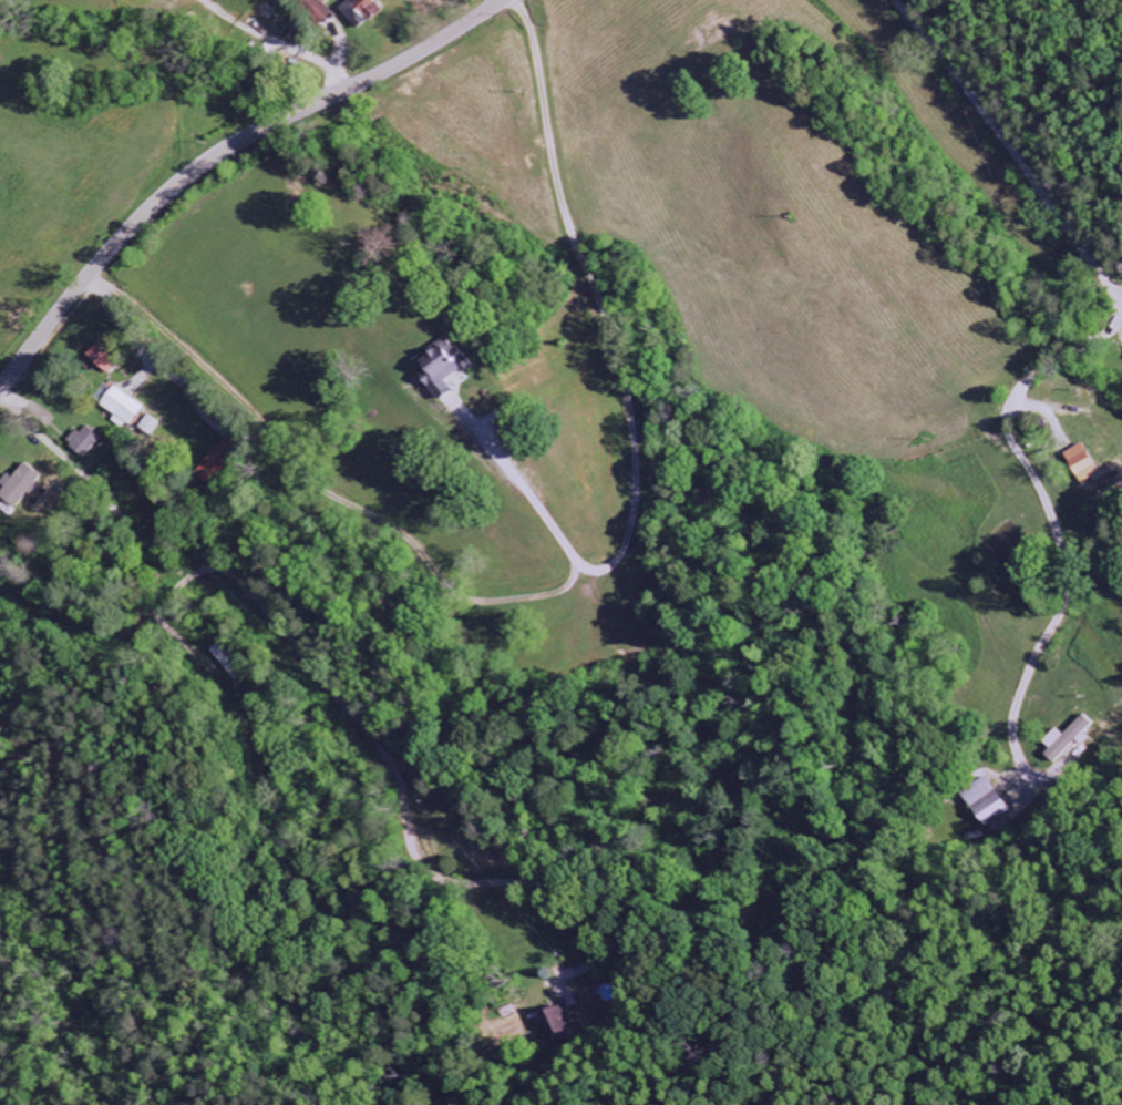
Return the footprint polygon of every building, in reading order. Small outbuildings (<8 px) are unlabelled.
[(316,25),(330,16),(320,0),(299,0),(316,25)] [(336,8),(358,32),(382,10),(374,0),(345,0),(336,8)] [(438,403),(454,391),(448,384),(470,367),(447,339),(415,364),(422,373),(418,376),(438,403)] [(112,421),(129,432),(145,408),(106,383),(93,402),(115,416),(112,421)] [(79,436),(74,431),(64,444),(83,459),(100,439),(85,427),(79,436)] [(1066,455),(1084,490),(1103,480),(1084,445),(1066,455)] [(1,490),(0,491),(0,502),(13,511),(25,495),(31,500),(39,490),(33,486),(39,478),(22,465),(10,480),(4,476),(0,481),(0,488),(1,490)] [(1094,724),(1085,716),(1065,735),(1059,729),(1044,743),(1051,750),(1046,755),(1055,764),(1078,741),(1083,746),(1091,739),(1085,733),(1094,724)] [(966,798),(986,828),(1011,811),(992,781),(966,798)] [(541,1013),(554,1042),(572,1034),(558,1005),(541,1013)]
